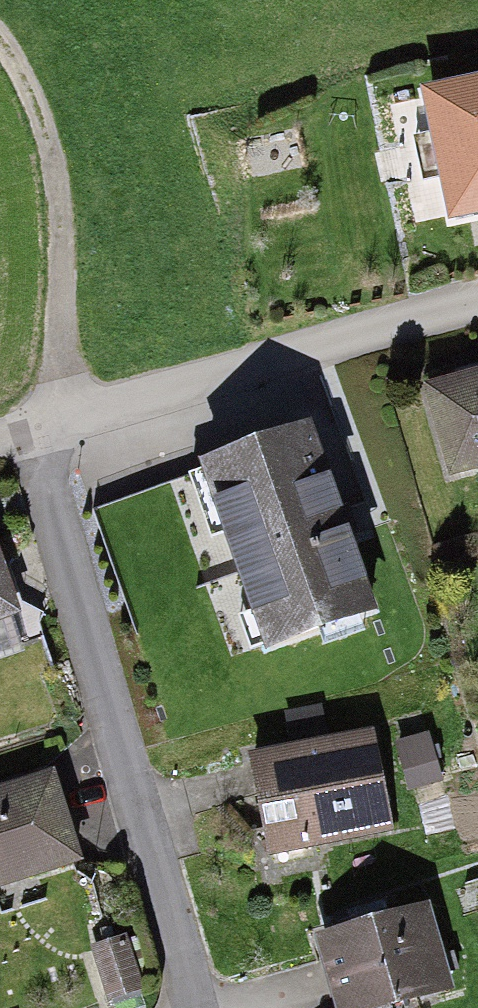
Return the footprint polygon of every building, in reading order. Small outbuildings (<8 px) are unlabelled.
[(477,209),(477,86),(430,96),(455,214),(477,209)] [(431,390),(454,471),(477,464),(477,377),(431,390)] [(230,533),(269,645),(370,609),(307,433),(94,510),(116,573),(230,533)] [(14,611),(0,570),(0,615),(14,611)] [(274,864),(314,856),(311,841),(389,826),(371,737),(253,761),(274,864)] [(428,738),(399,746),(410,786),(440,778),(428,738)] [(0,793),(0,882),(73,859),(76,858),(51,777),(0,793)] [(325,938),(345,1007),(374,1007),(444,988),(421,911),(325,938)]
